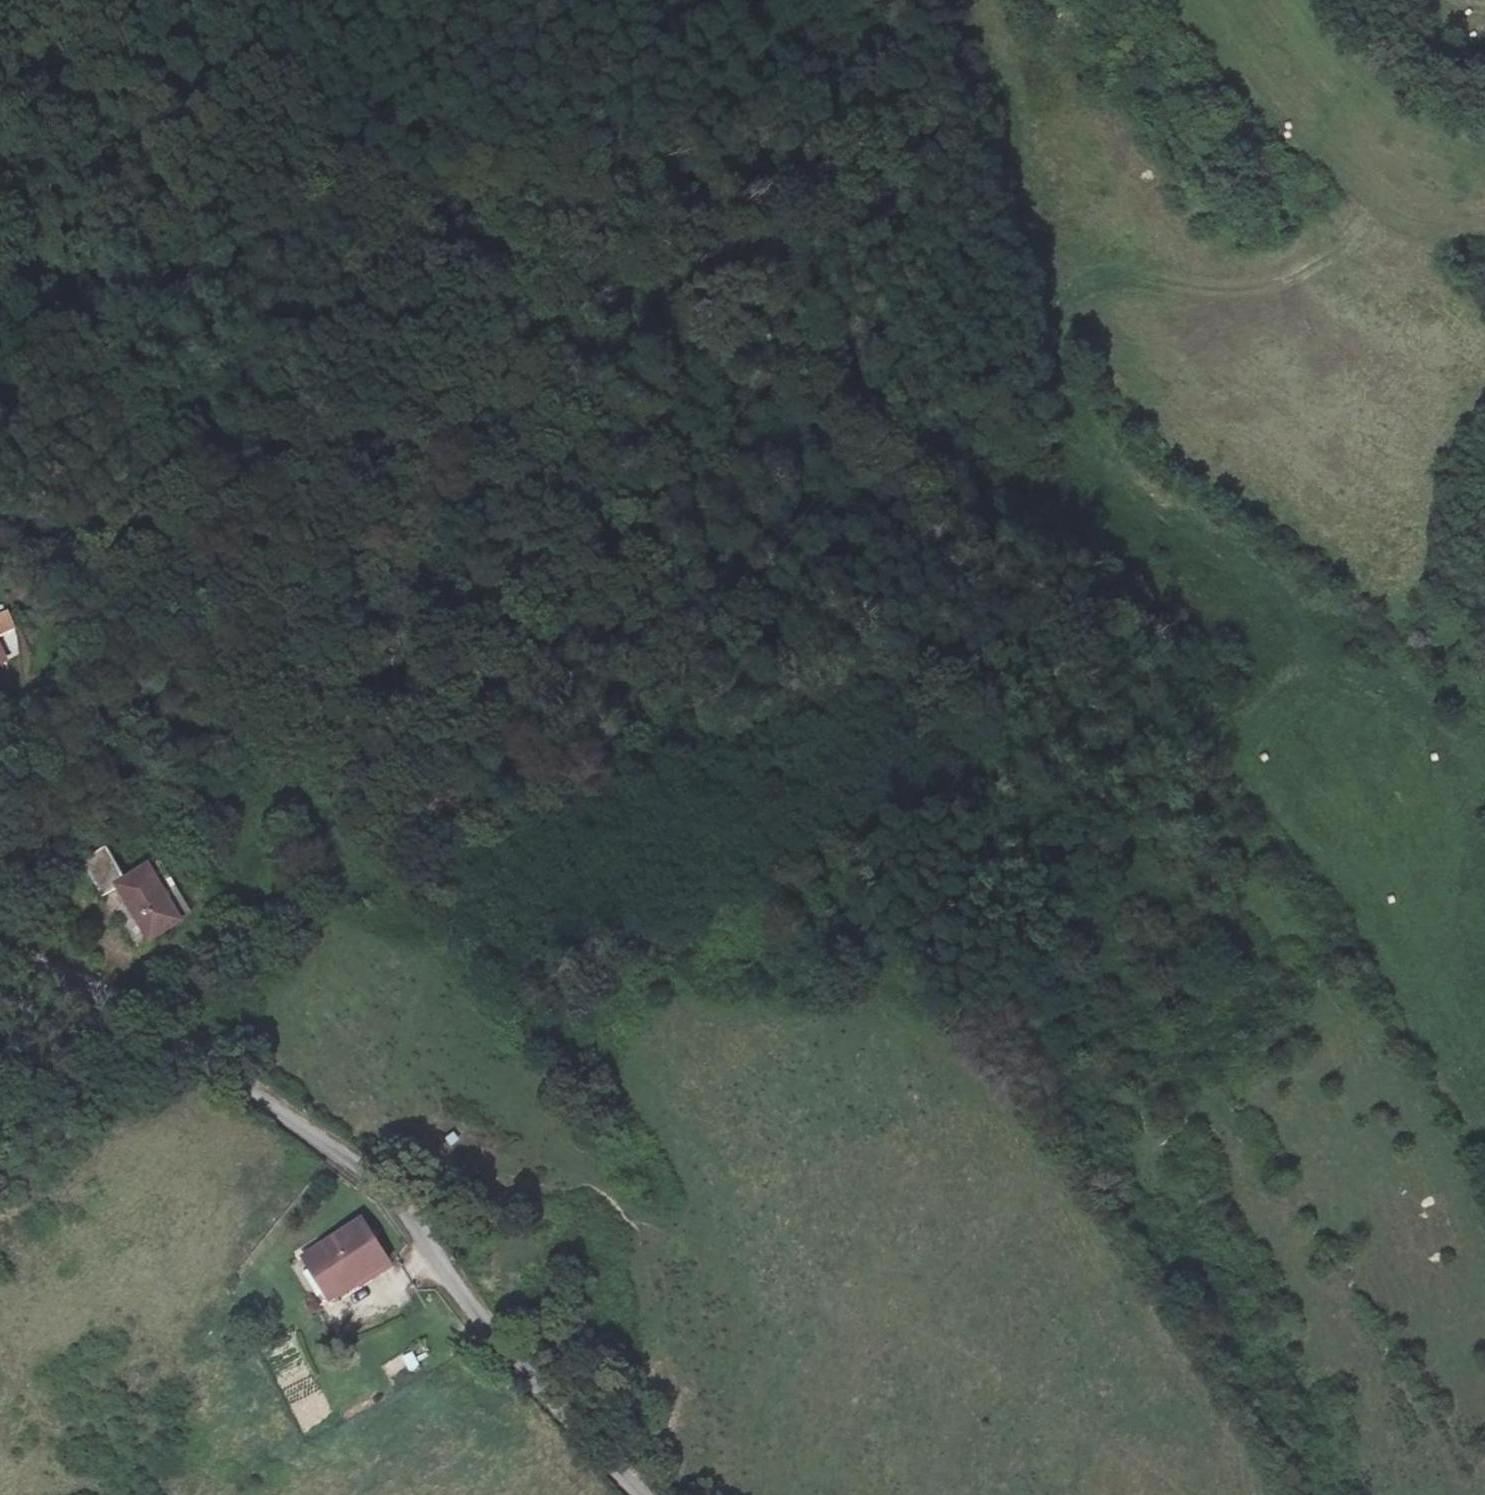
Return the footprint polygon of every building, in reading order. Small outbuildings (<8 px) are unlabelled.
[(15,629),(6,609),(0,612),(0,636),(15,629)] [(0,652),(0,691),(12,686),(1,651),(0,652)] [(184,922),(151,871),(124,888),(106,859),(83,873),(100,903),(118,892),(152,941),(184,922)] [(392,1252),(366,1212),(356,1216),(371,1266),(395,1258),(392,1252)] [(285,1245),(272,1249),(287,1297),(301,1292),(368,1272),(353,1224),(285,1245)] [(275,1371),(289,1400),(313,1388),(299,1359),(275,1371)]
